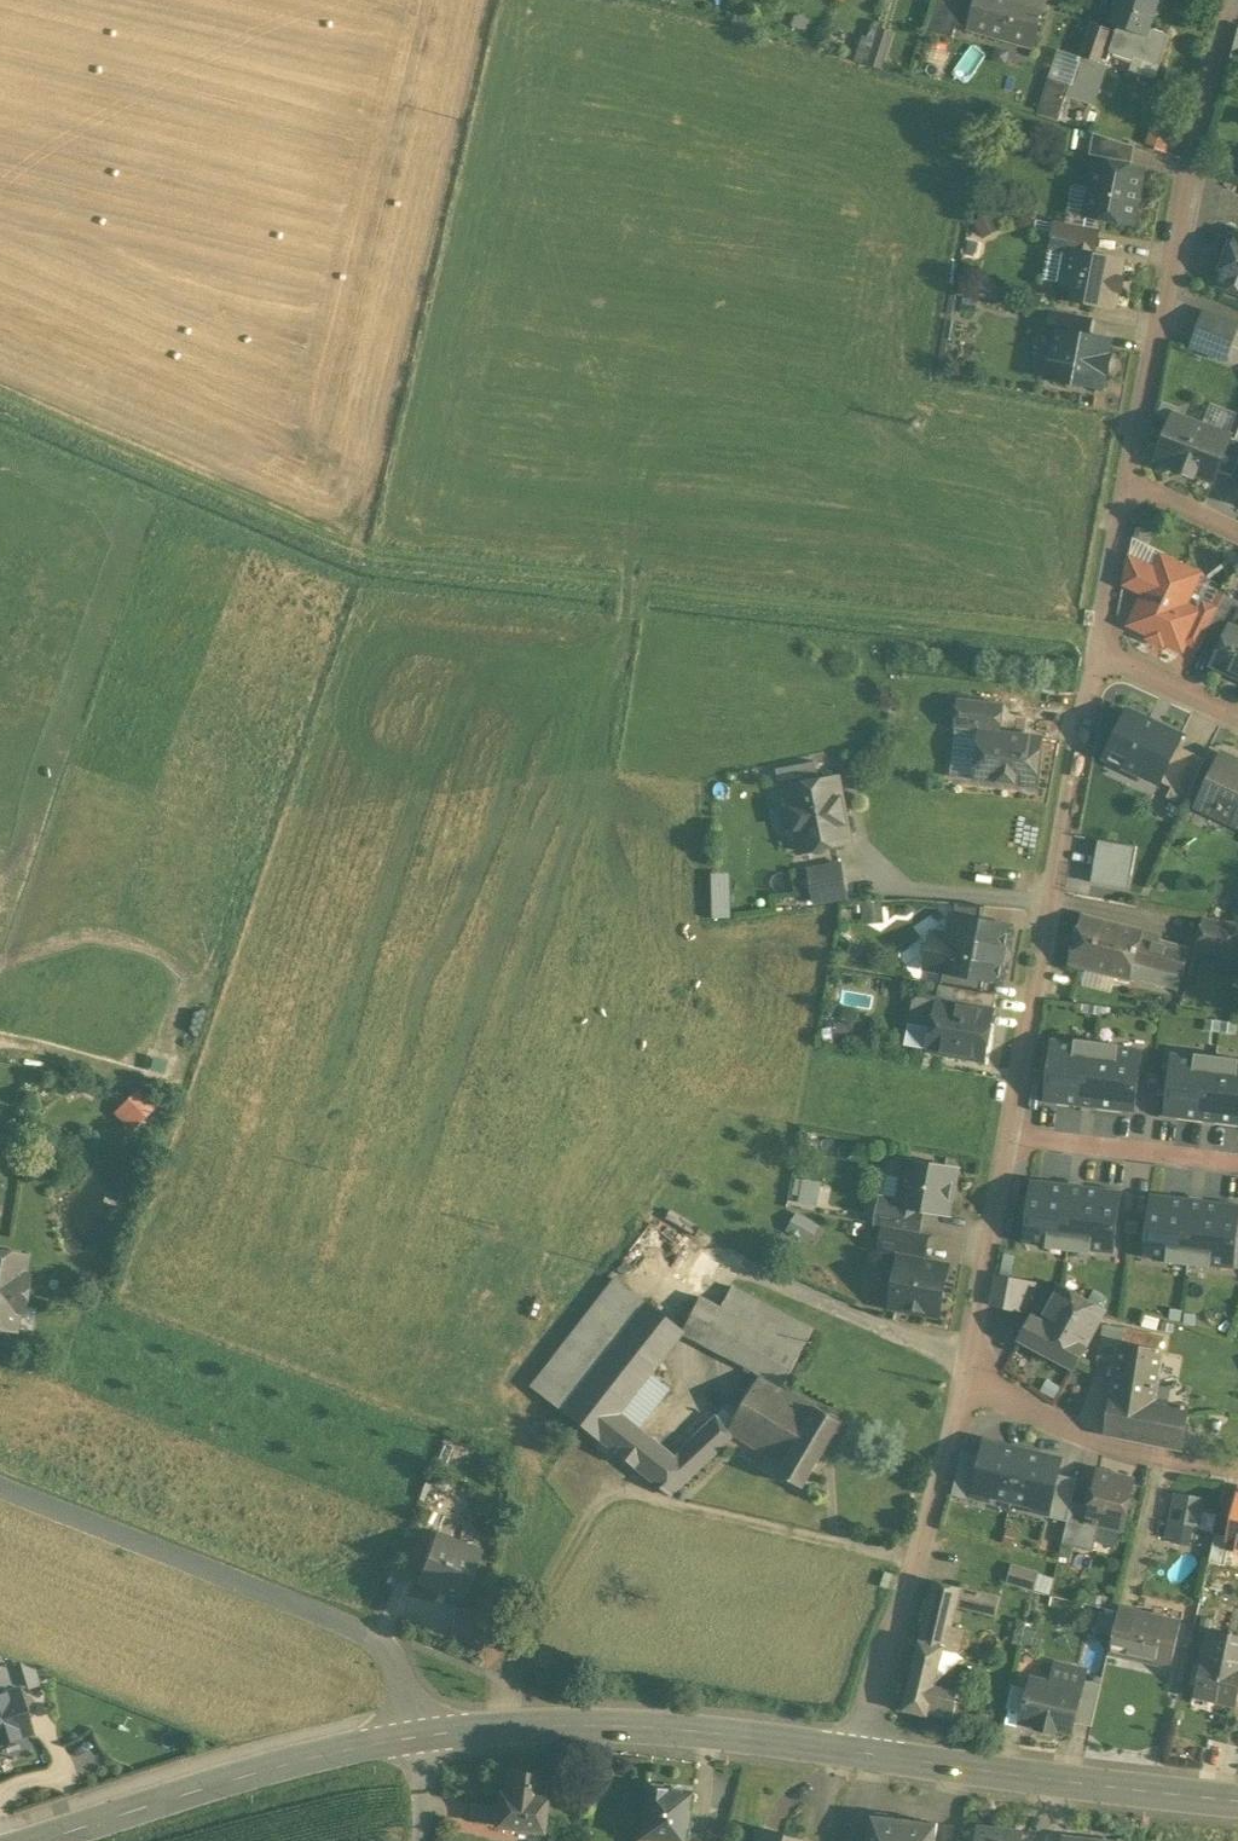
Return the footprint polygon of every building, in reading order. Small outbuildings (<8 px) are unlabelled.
[(929,28),(954,36),(958,23),(956,23),(962,0),(938,0),(929,28)] [(956,23),(958,23),(972,27),(981,0),(962,0),(956,23)] [(972,27),(1032,45),(1045,0),(981,0),(972,27)] [(1113,24),(1120,26),(1147,36),(1159,0),(1121,0),(1113,24)] [(816,19),(799,14),(795,28),(811,32),(816,19)] [(899,29),(880,23),(876,37),(867,64),(886,70),(899,29)] [(1112,30),(1094,23),(1083,56),(1101,63),(1112,30)] [(1147,36),(1120,26),(1111,52),(1135,60),(1136,57),(1161,66),(1171,35),(1150,28),(1147,36)] [(862,32),(853,60),(867,64),(876,37),(862,32)] [(1101,63),(1083,56),(1074,84),(1069,97),(1093,104),(1107,65),(1101,63)] [(1074,84),(1055,79),(1056,75),(1053,74),(1040,115),(1059,121),(1067,97),(1069,97),(1074,84)] [(1014,119),(1006,107),(990,117),(998,129),(1014,119)] [(1169,134),(1154,129),(1149,144),(1164,149),(1169,134)] [(1136,146),(1095,133),(1090,155),(1133,162),(1136,146)] [(1142,170),(1098,162),(1092,196),(1100,198),(1096,216),(1132,222),(1142,170)] [(992,211),(971,222),(980,241),(1001,231),(992,211)] [(1100,231),(1057,223),(1052,248),(1072,252),(1073,251),(1095,255),(1100,231)] [(1221,283),(1237,290),(1237,239),(1221,283)] [(1095,255),(1073,251),(1072,252),(1069,269),(1072,274),(1062,281),(1059,297),(1116,308),(1119,292),(1123,292),(1126,278),(1122,277),(1125,261),(1095,255)] [(1206,310),(1192,346),(1226,360),(1237,328),(1237,323),(1206,310)] [(1094,319),(1051,311),(1048,329),(1057,331),(1057,330),(1091,336),(1094,319)] [(1091,336),(1057,330),(1057,331),(1048,378),(1101,388),(1104,372),(1108,373),(1111,356),(1107,356),(1110,340),(1091,336)] [(1231,436),(1175,414),(1158,459),(1176,467),(1175,470),(1194,477),(1195,474),(1214,481),(1218,472),(1231,438),(1231,436)] [(1218,472),(1234,478),(1237,466),(1237,441),(1231,438),(1218,472)] [(1157,569),(1129,556),(1124,584),(1145,594),(1157,569)] [(1145,594),(1131,625),(1183,649),(1187,642),(1201,612),(1200,611),(1186,605),(1197,581),(1160,563),(1157,569),(1145,594)] [(1220,592),(1214,606),(1219,609),(1226,594),(1220,592)] [(1207,633),(1225,641),(1233,624),(1234,625),(1237,616),(1237,600),(1226,594),(1219,609),(1207,633)] [(1214,606),(1205,602),(1200,611),(1201,612),(1187,642),(1200,648),(1207,633),(1219,609),(1214,606)] [(1233,624),(1225,641),(1214,663),(1237,675),(1237,627),(1234,625),(1233,624)] [(1004,704),(961,699),(957,728),(982,731),(1001,733),(1004,704)] [(1120,707),(1111,703),(1104,718),(1113,722),(1120,707)] [(1184,735),(1129,710),(1107,758),(1108,759),(1128,768),(1131,763),(1161,777),(1159,782),(1161,783),(1162,782),(1179,746),(1184,735)] [(1001,733),(982,731),(977,779),(1037,786),(1043,738),(1001,733)] [(1207,759),(1179,746),(1162,782),(1173,787),(1169,797),(1185,805),(1207,759)] [(1224,754),(1200,805),(1237,823),(1237,760),(1224,754)] [(1161,777),(1131,763),(1128,768),(1108,759),(1103,771),(1153,795),(1159,782),(1161,777)] [(817,761),(777,769),(782,791),(789,790),(789,788),(821,781),(817,761)] [(821,781),(789,788),(789,790),(801,852),(851,842),(839,778),(821,781)] [(1077,855),(1075,864),(1092,867),(1094,858),(1077,855)] [(841,864),(810,870),(817,903),(848,897),(841,864)] [(1092,867),(1075,864),(1073,878),(1096,883),(1099,869),(1092,867)] [(1141,885),(1118,872),(1108,890),(1131,903),(1141,885)] [(886,903),(864,904),(865,923),(887,922),(886,903)] [(985,906),(957,903),(954,917),(974,921),(974,920),(982,922),(985,906)] [(1143,930),(1084,916),(1072,964),(1131,979),(1132,974),(1135,962),(1141,939),(1143,930)] [(982,922),(974,920),(974,921),(954,917),(951,937),(934,933),(933,936),(928,962),(928,967),(944,970),(987,978),(1001,981),(1011,927),(982,922)] [(1206,918),(1197,949),(1231,957),(1237,928),(1237,924),(1206,918)] [(1141,939),(1172,947),(1174,938),(1143,930),(1141,939)] [(928,962),(933,936),(931,935),(917,943),(916,950),(926,962),(928,962)] [(1172,947),(1141,939),(1135,962),(1166,970),(1172,947)] [(1188,951),(1172,947),(1166,970),(1183,974),(1188,951)] [(1180,986),(1183,974),(1166,970),(1135,962),(1132,974),(1180,986)] [(987,978),(944,970),(941,984),(955,987),(984,992),(987,978)] [(984,992),(955,987),(952,1001),(996,1009),(998,995),(984,992)] [(952,1001),(920,995),(914,999),(906,1047),(986,1062),(996,1009),(952,1001)] [(853,1022),(832,1023),(833,1045),(855,1044),(853,1022)] [(1078,1041),(1053,1039),(1045,1101),(1136,1112),(1143,1050),(1117,1045),(1116,1054),(1078,1049),(1078,1041)] [(1173,1053),(1165,1116),(1237,1124),(1237,1061),(1236,1061),(1235,1069),(1198,1063),(1198,1056),(1173,1053)] [(139,1092),(118,1113),(132,1128),(154,1106),(139,1092)] [(957,1169),(907,1160),(903,1183),(905,1183),(902,1201),(901,1206),(925,1210),(949,1215),(957,1169)] [(821,1204),(825,1180),(800,1175),(796,1200),(821,1204)] [(1122,1191),(1031,1180),(1024,1242),(1048,1245),(1047,1247),(1049,1248),(1051,1238),(1069,1240),(1068,1250),(1070,1250),(1071,1240),(1090,1243),(1089,1253),(1091,1253),(1091,1250),(1115,1253),(1122,1191)] [(1151,1194),(1144,1257),(1168,1259),(1168,1262),(1170,1262),(1171,1252),(1189,1254),(1188,1264),(1190,1265),(1191,1255),(1210,1257),(1209,1267),(1211,1267),(1211,1265),(1235,1267),(1237,1244),(1237,1205),(1151,1194)] [(925,1210),(901,1206),(902,1201),(883,1197),(878,1224),(886,1226),(886,1225),(921,1232),(925,1210)] [(796,1213),(793,1235),(817,1238),(820,1217),(796,1213)] [(921,1232),(886,1225),(886,1226),(882,1250),(902,1254),(902,1253),(925,1257),(929,1233),(921,1232)] [(0,1252),(0,1327),(15,1330),(17,1311),(24,1307),(27,1287),(27,1286),(28,1281),(23,1275),(26,1256),(0,1252)] [(948,1267),(924,1262),(925,1257),(902,1253),(902,1254),(892,1305),(940,1314),(948,1267)] [(996,1273),(993,1304),(1041,1309),(1044,1278),(996,1273)] [(616,1279),(532,1387),(560,1409),(644,1301),(616,1279)] [(815,1329),(732,1286),(720,1307),(700,1344),(762,1375),(783,1388),(815,1329)] [(1108,1311),(1060,1286),(1042,1321),(1088,1346),(1108,1311)] [(699,1296),(681,1330),(683,1332),(681,1333),(700,1344),(720,1307),(699,1296)] [(644,1301),(560,1409),(581,1426),(619,1455),(638,1428),(620,1413),(650,1374),(659,1362),(681,1333),(683,1332),(681,1330),(644,1301)] [(1042,1321),(1031,1315),(1019,1338),(1076,1369),(1088,1346),(1042,1321)] [(1123,1330),(1104,1326),(1099,1357),(1119,1360),(1121,1344),(1123,1330)] [(1163,1337),(1123,1330),(1121,1344),(1159,1351),(1163,1337)] [(1159,1351),(1121,1344),(1119,1360),(1107,1433),(1182,1448),(1188,1408),(1154,1401),(1162,1352),(1159,1351)] [(650,1374),(665,1386),(674,1375),(659,1362),(650,1374)] [(620,1413),(638,1428),(669,1389),(665,1386),(650,1374),(620,1413)] [(783,1388),(762,1375),(729,1429),(716,1417),(673,1457),(651,1438),(630,1464),(670,1495),(736,1434),(745,1440),(755,1423),(771,1433),(776,1426),(783,1430),(787,1421),(793,1425),(808,1401),(783,1388)] [(808,1401),(793,1425),(787,1421),(783,1430),(776,1426),(771,1433),(755,1423),(745,1440),(785,1465),(781,1473),(804,1487),(840,1425),(842,1421),(808,1401)] [(619,1455),(630,1464),(651,1438),(638,1428),(619,1455)] [(977,1490),(1013,1499),(1024,1452),(986,1443),(983,1456),(975,1490),(977,1490)] [(975,1490),(983,1456),(964,1452),(953,1495),(974,1500),(977,1490),(975,1490)] [(1024,1452),(1013,1499),(1049,1507),(1051,1507),(1058,1474),(1062,1460),(1024,1452)] [(501,1465),(490,1462),(487,1472),(498,1475),(501,1465)] [(1134,1480),(1099,1472),(1096,1485),(1095,1484),(1090,1487),(1089,1494),(1092,1498),(1093,1499),(1091,1505),(1088,1519),(1100,1522),(1123,1528),(1134,1480)] [(1078,1479),(1058,1474),(1051,1507),(1049,1507),(1047,1516),(1068,1521),(1073,1501),(1078,1479)] [(1177,1494),(1171,1524),(1193,1530),(1199,1531),(1206,1500),(1177,1494)] [(1091,1505),(1073,1501),(1068,1521),(1063,1543),(1073,1546),(1094,1551),(1095,1546),(1100,1522),(1088,1519),(1091,1505)] [(1231,1537),(1229,1546),(1230,1547),(1237,1548),(1237,1506),(1231,1537)] [(1100,1522),(1095,1546),(1118,1551),(1123,1528),(1100,1522)] [(1193,1530),(1171,1524),(1167,1540),(1190,1544),(1193,1530)] [(455,1540),(436,1532),(416,1580),(463,1599),(481,1555),(453,1544),(455,1540)] [(1229,1546),(1231,1537),(1217,1534),(1210,1562),(1226,1566),(1230,1547),(1229,1546)] [(1073,1546),(1063,1543),(1058,1564),(1068,1567),(1073,1546)] [(1014,1565),(1009,1582),(1034,1590),(1039,1573),(1014,1565)] [(889,1588),(894,1574),(886,1571),(881,1585),(889,1588)] [(962,1587),(936,1581),(926,1621),(952,1627),(957,1606),(962,1587)] [(1001,1597),(962,1587),(957,1606),(995,1616),(1001,1597)] [(1112,1641),(1110,1652),(1126,1655),(1136,1611),(1120,1608),(1120,1611),(1117,1620),(1117,1622),(1112,1641)] [(1182,1621),(1136,1611),(1126,1655),(1172,1665),(1182,1621)] [(1018,1617),(1011,1650),(1018,1652),(1026,1618),(1018,1617)] [(1212,1619),(1203,1617),(1201,1626),(1210,1628),(1212,1619)] [(952,1627),(926,1621),(921,1641),(945,1646),(944,1649),(959,1652),(965,1630),(952,1627)] [(1230,1636),(1210,1631),(1204,1656),(1224,1661),(1230,1636)] [(1237,1664),(1237,1637),(1230,1636),(1224,1661),(1237,1664)] [(945,1646),(921,1641),(904,1709),(928,1715),(929,1713),(953,1719),(962,1683),(959,1683),(957,1691),(935,1686),(944,1649),(945,1646)] [(1204,1656),(1195,1693),(1222,1699),(1222,1700),(1237,1703),(1237,1699),(1237,1664),(1224,1661),(1204,1656)] [(1081,1689),(1033,1678),(1032,1683),(1024,1716),(1023,1720),(1039,1724),(1038,1728),(1056,1732),(1057,1728),(1073,1732),(1075,1722),(1082,1690),(1081,1689)] [(1006,1712),(1024,1716),(1032,1683),(1014,1679),(1006,1712)] [(1103,1684),(1083,1679),(1081,1689),(1082,1690),(1075,1722),(1093,1726),(1103,1684)] [(0,1698),(0,1741),(28,1732),(15,1693),(0,1698)] [(1230,1726),(1226,1742),(1235,1744),(1237,1733),(1237,1728),(1230,1726)] [(544,1775),(509,1769),(506,1791),(504,1790),(501,1805),(499,1821),(499,1824),(543,1830),(548,1797),(541,1796),(544,1775)] [(664,1789),(663,1784),(652,1783),(650,1787),(647,1787),(641,1837),(670,1840),(685,1840),(691,1792),(664,1789)] [(501,1805),(474,1801),(472,1817),(499,1821),(501,1805)] [(890,1818),(890,1814),(880,1813),(880,1816),(874,1816),(871,1840),(936,1840),(938,1823),(890,1818)] [(761,1827),(757,1840),(813,1840),(761,1827)] [(982,1827),(980,1840),(1021,1840),(1022,1831),(1007,1829),(1007,1830),(982,1827)]
